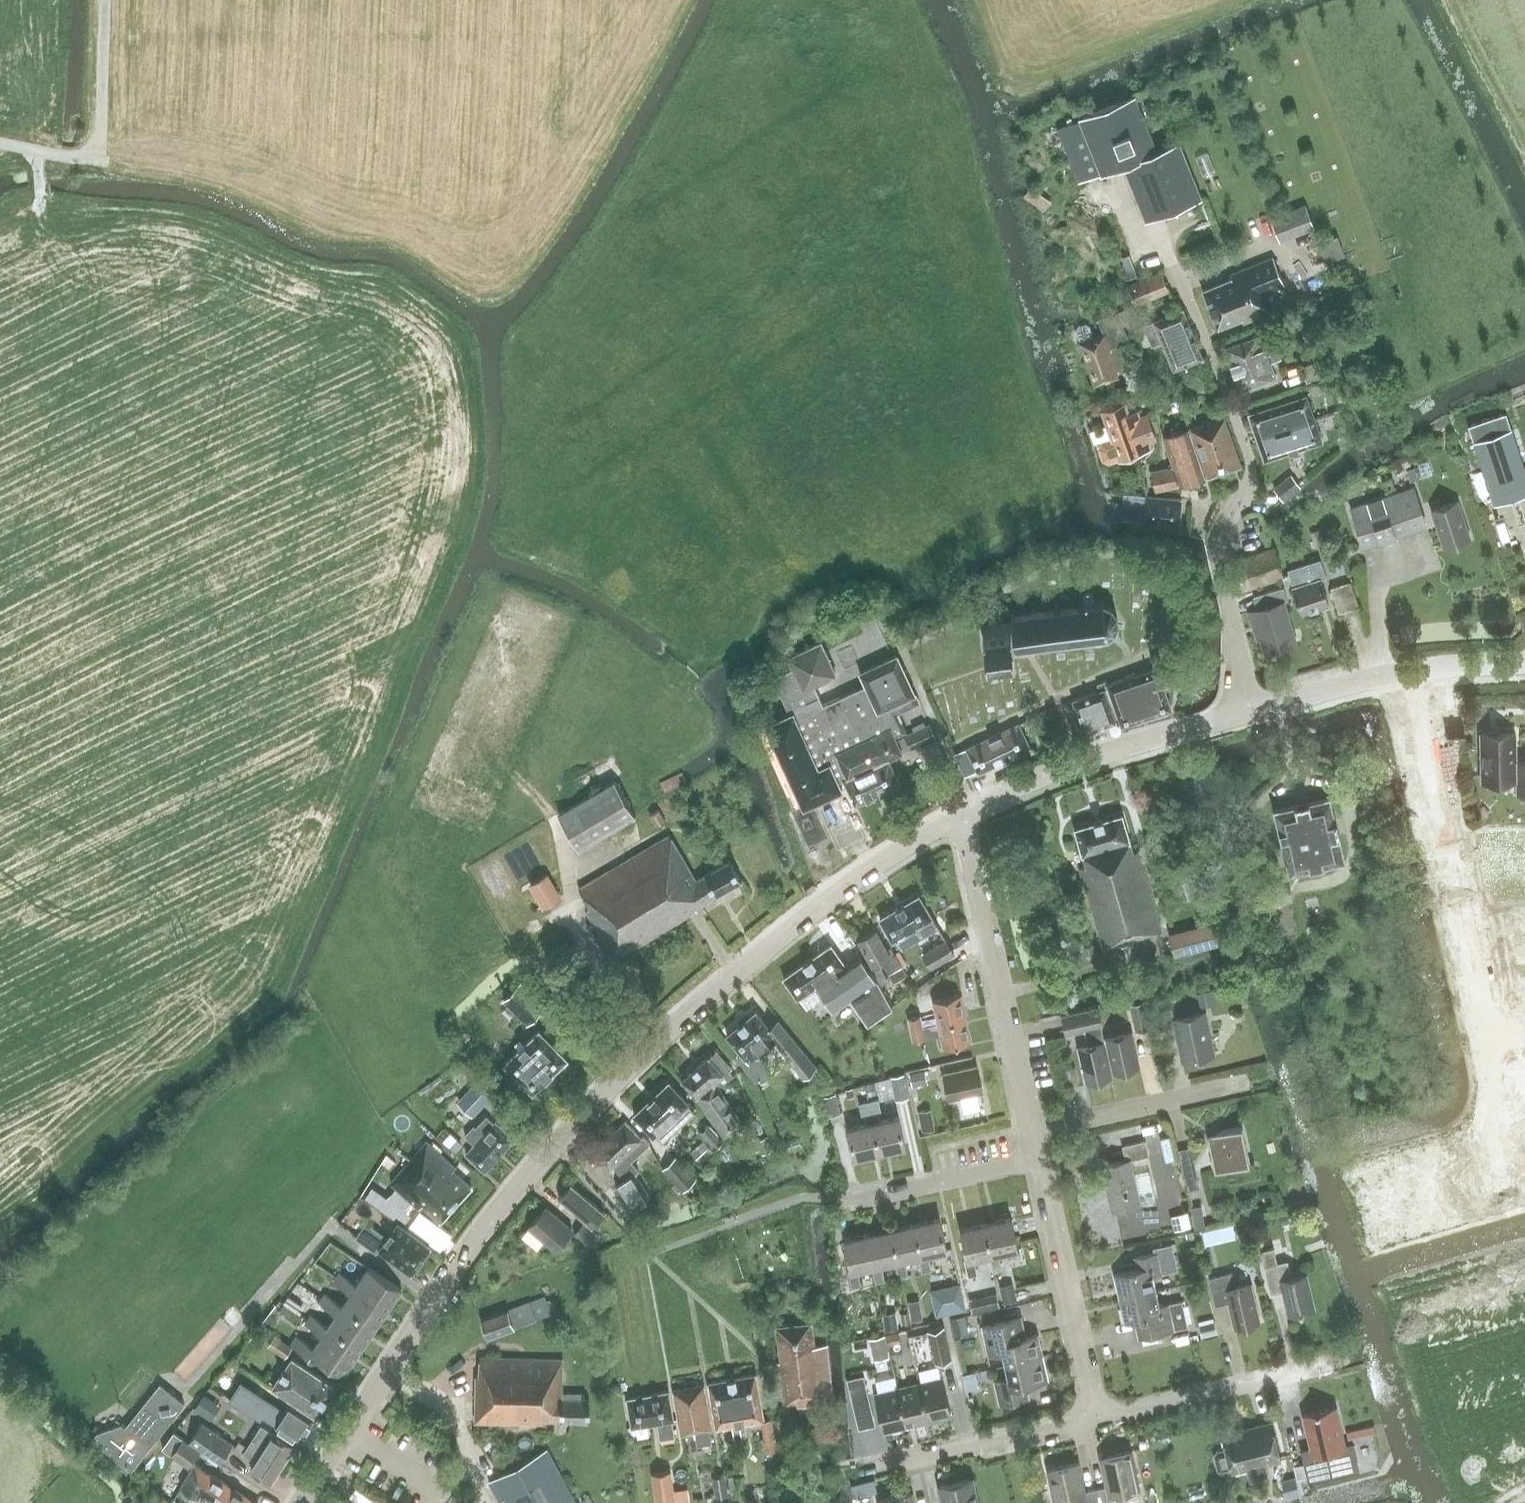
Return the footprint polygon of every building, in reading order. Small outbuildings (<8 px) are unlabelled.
[(1079,118),(1080,120),(1058,129),(1079,182),(1101,174),(1102,174),(1124,165),(1146,220),(1201,197),(1179,142),(1157,151),(1135,96),(1079,118)] [(1271,218),(1280,241),(1314,227),(1305,205),(1271,218)] [(1319,243),(1326,262),(1345,254),(1337,236),(1319,243)] [(1284,284),(1288,282),(1286,278),(1282,279),(1273,257),(1229,275),(1231,279),(1203,290),(1218,328),(1241,319),(1243,324),(1270,313),(1264,300),(1267,298),(1265,292),(1284,284)] [(1128,286),(1135,304),(1168,290),(1161,272),(1128,286)] [(1346,288),(1324,296),(1327,304),(1349,296),(1346,288)] [(1098,321),(1103,334),(1104,334),(1109,348),(1119,344),(1122,343),(1123,345),(1130,342),(1122,324),(1138,318),(1133,306),(1098,321)] [(1203,358),(1182,308),(1153,320),(1153,321),(1143,325),(1151,346),(1162,341),(1173,370),(1203,358)] [(1104,334),(1103,334),(1093,338),(1088,322),(1069,327),(1075,344),(1079,342),(1094,385),(1118,377),(1117,373),(1127,369),(1119,344),(1109,348),(1104,334)] [(1260,335),(1225,347),(1241,389),(1275,377),(1270,363),(1279,359),(1273,341),(1263,344),(1260,335)] [(1319,378),(1313,363),(1301,367),(1307,382),(1319,378)] [(1326,392),(1322,382),(1310,386),(1314,396),(1326,392)] [(1249,413),(1256,435),(1314,417),(1306,393),(1249,413)] [(1102,411),(1119,459),(1122,458),(1123,461),(1136,457),(1135,454),(1151,448),(1148,442),(1156,440),(1147,415),(1140,417),(1138,411),(1129,414),(1125,403),(1102,411)] [(1207,476),(1241,465),(1224,417),(1191,429),(1207,476)] [(1314,417),(1256,435),(1264,458),(1322,440),(1314,417)] [(1471,423),(1475,434),(1484,431),(1480,420),(1471,423)] [(1178,485),(1204,477),(1188,429),(1165,435),(1168,444),(1166,444),(1173,466),(1151,471),(1156,490),(1178,485)] [(1476,449),(1494,503),(1524,492),(1524,469),(1512,430),(1477,441),(1474,442),(1476,449)] [(1406,470),(1410,482),(1418,479),(1414,467),(1406,470)] [(1301,486),(1291,475),(1274,488),(1283,500),(1301,486)] [(1364,546),(1426,525),(1413,486),(1351,507),(1364,546)] [(1133,494),(1123,493),(1122,503),(1132,504),(1145,505),(1143,522),(1179,526),(1181,499),(1133,494)] [(1458,500),(1431,509),(1444,546),(1470,537),(1458,500)] [(1325,544),(1320,529),(1310,532),(1316,548),(1325,544)] [(1284,576),(1275,547),(1233,562),(1242,590),(1284,576)] [(1328,604),(1320,578),(1326,577),(1320,559),(1287,570),(1293,587),(1301,613),(1328,604)] [(1358,606),(1350,582),(1331,588),(1339,612),(1358,606)] [(1255,596),(1257,604),(1259,609),(1249,612),(1254,628),(1258,627),(1266,654),(1296,644),(1283,602),(1287,601),(1283,587),(1255,596)] [(1102,604),(1101,604),(1094,605),(1092,593),(1083,595),(1083,594),(1078,595),(1081,609),(1059,611),(1057,599),(1053,599),(1054,611),(1013,616),(1013,613),(1011,613),(1011,611),(990,613),(992,622),(983,623),(986,651),(1014,647),(1015,649),(1106,638),(1108,637),(1114,633),(1116,631),(1118,625),(1118,622),(1117,616),(1116,614),(1112,609),(1111,607),(1104,604),(1102,604)] [(881,617),(876,604),(859,612),(864,624),(881,617)] [(842,789),(838,781),(826,756),(823,755),(819,744),(825,741),(828,742),(837,738),(835,732),(853,724),(845,707),(846,707),(841,697),(823,705),(814,685),(836,675),(821,642),(788,657),(793,668),(773,677),(790,713),(766,724),(804,807),(830,795),(830,796),(841,791),(840,790),(842,789)] [(1164,664),(1128,677),(1136,699),(1119,707),(1125,724),(1171,708),(1164,688),(1173,684),(1170,674),(1178,672),(1172,655),(1162,658),(1164,664)] [(888,758),(902,752),(895,736),(905,731),(901,721),(899,722),(896,715),(919,704),(897,656),(860,673),(866,685),(841,697),(846,707),(845,707),(853,724),(835,732),(837,738),(828,742),(825,741),(819,744),(823,755),(826,756),(838,781),(843,779),(843,778),(888,758)] [(1099,690),(1111,722),(1116,721),(1114,716),(1118,715),(1122,725),(1125,724),(1119,707),(1136,699),(1128,677),(1108,684),(1107,680),(1097,684),(1099,690)] [(1084,732),(1111,722),(1099,690),(1073,700),(1084,732)] [(978,772),(1030,747),(1019,723),(967,748),(978,772)] [(919,744),(935,737),(929,724),(905,735),(911,748),(919,744)] [(1447,739),(1465,738),(1464,727),(1447,728),(1447,739)] [(1480,734),(1481,782),(1483,782),(1488,786),(1497,786),(1501,781),(1516,781),(1517,793),(1524,793),(1524,762),(1516,762),(1515,733),(1480,734)] [(935,737),(919,744),(929,767),(945,759),(935,737)] [(843,778),(843,779),(844,778),(855,803),(900,783),(888,758),(843,778)] [(623,822),(635,816),(614,781),(559,814),(579,848),(586,844),(590,851),(627,829),(623,822)] [(1289,872),(1344,860),(1329,797),(1275,810),(1289,872)] [(657,827),(665,822),(658,810),(650,815),(657,827)] [(1144,935),(1161,930),(1138,850),(1133,852),(1122,814),(1075,828),(1086,865),(1079,867),(1103,951),(1105,950),(1107,954),(1112,952),(1111,948),(1145,938),(1144,935)] [(695,907),(741,879),(730,860),(696,880),(669,835),(579,888),(589,906),(585,908),(615,958),(697,910),(695,907)] [(544,906),(560,897),(546,874),(531,883),(544,906)] [(919,895),(899,906),(880,918),(893,940),(896,938),(902,948),(938,926),(932,917),(919,895)] [(1175,953),(1178,953),(1191,949),(1217,942),(1211,923),(1170,934),(1175,953)] [(874,966),(871,967),(881,985),(888,981),(878,964),(882,961),(889,973),(899,967),(892,955),(890,956),(875,932),(860,940),(874,966)] [(932,967),(954,954),(946,940),(923,953),(932,967)] [(1093,943),(1084,946),(1086,956),(1096,953),(1093,943)] [(831,945),(783,978),(798,998),(805,994),(807,997),(811,993),(809,990),(816,985),(833,1010),(849,998),(868,1025),(892,1008),(876,979),(860,955),(845,965),(831,945)] [(548,1003),(523,979),(503,999),(527,1024),(548,1003)] [(1214,989),(1204,992),(1207,1006),(1217,1004),(1214,989)] [(938,1023),(966,1017),(961,993),(933,1000),(938,1023)] [(1150,1029),(1144,1002),(1130,1005),(1136,1032),(1150,1029)] [(1098,1007),(1062,1015),(1066,1034),(1102,1026),(1098,1007)] [(1183,1060),(1213,1053),(1205,1013),(1174,1020),(1172,1008),(1160,1011),(1165,1035),(1177,1032),(1183,1060)] [(756,1011),(726,1034),(740,1052),(736,1055),(755,1079),(763,1079),(767,1076),(768,1068),(757,1055),(778,1038),(756,1011)] [(971,1041),(966,1017),(938,1023),(938,1024),(923,1027),(920,1015),(908,1018),(913,1041),(925,1038),(925,1036),(940,1033),(943,1047),(971,1041)] [(907,1019),(891,1024),(895,1036),(911,1031),(907,1019)] [(533,1092),(567,1059),(539,1031),(505,1064),(533,1092)] [(1113,1072),(1139,1066),(1131,1031),(1106,1037),(1113,1072)] [(802,1075),(813,1066),(793,1041),(782,1050),(802,1075)] [(1104,1041),(1078,1047),(1086,1082),(1112,1076),(1104,1041)] [(715,1082),(719,1087),(732,1076),(728,1070),(730,1068),(715,1051),(709,1056),(708,1056),(681,1080),(697,1098),(697,1097),(715,1082)] [(949,1100),(983,1093),(977,1065),(943,1073),(949,1100)] [(1075,1067),(1062,1070),(1065,1086),(1078,1083),(1075,1067)] [(912,1086),(928,1082),(925,1070),(909,1074),(912,1086)] [(896,1100),(908,1098),(903,1074),(891,1077),(896,1100)] [(456,1102),(472,1117),(493,1095),(477,1080),(456,1102)] [(662,1141),(694,1112),(687,1104),(688,1103),(669,1082),(634,1114),(653,1135),(655,1134),(662,1141)] [(744,1123),(719,1087),(715,1082),(697,1097),(724,1136),(744,1123)] [(828,1116),(840,1114),(835,1094),(823,1097),(828,1116)] [(878,1099),(869,1101),(880,1152),(905,1146),(899,1116),(880,1121),(879,1113),(881,1113),(878,1099)] [(880,1152),(869,1101),(859,1103),(862,1117),(865,1116),(867,1124),(848,1128),(855,1157),(880,1152)] [(485,1171),(514,1139),(496,1122),(494,1123),(487,1116),(472,1132),(470,1130),(465,1135),(475,1144),(466,1154),(485,1171)] [(630,1162),(650,1144),(643,1137),(641,1139),(625,1122),(594,1151),(610,1169),(613,1167),(623,1178),(616,1185),(630,1209),(650,1196),(635,1173),(639,1170),(630,1162)] [(715,1149),(723,1142),(706,1124),(699,1131),(715,1149)] [(1214,1170),(1250,1162),(1242,1127),(1218,1132),(1209,1145),(1214,1170)] [(773,1150),(768,1135),(756,1139),(762,1154),(773,1150)] [(1160,1138),(1166,1161),(1175,1159),(1169,1136),(1160,1138)] [(441,1222),(472,1187),(453,1170),(455,1167),(427,1141),(391,1182),(419,1208),(422,1205),(441,1222)] [(1130,1160),(1148,1156),(1145,1141),(1123,1146),(1126,1160),(1102,1166),(1112,1210),(1140,1203),(1130,1160)] [(1200,1188),(1190,1147),(1178,1149),(1188,1191),(1200,1188)] [(1429,1156),(1396,1163),(1400,1182),(1413,1179),(1420,1213),(1455,1206),(1456,1208),(1471,1205),(1468,1191),(1465,1191),(1460,1168),(1433,1173),(1429,1156)] [(683,1190),(696,1179),(675,1157),(663,1168),(683,1190)] [(1141,1173),(1146,1197),(1159,1195),(1153,1170),(1141,1173)] [(593,1226),(604,1212),(571,1184),(559,1198),(593,1226)] [(572,1229),(546,1207),(528,1227),(529,1227),(522,1235),(538,1248),(544,1241),(554,1249),(572,1229)] [(1171,1215),(1175,1231),(1191,1227),(1187,1212),(1171,1215)] [(1279,1215),(1277,1218),(1278,1222),(1282,1224),(1290,1222),(1292,1218),(1291,1215),(1287,1213),(1279,1215)] [(940,1218),(915,1223),(922,1255),(919,1256),(922,1272),(931,1270),(928,1254),(947,1249),(940,1218)] [(992,1254),(989,1255),(993,1271),(1002,1269),(998,1253),(1018,1248),(1011,1218),(985,1224),(992,1254)] [(1128,1241),(1140,1240),(1138,1221),(1126,1223),(1128,1241)] [(412,1273),(431,1246),(398,1222),(387,1237),(367,1223),(356,1238),(376,1253),(379,1249),(412,1273)] [(589,1246),(599,1235),(584,1223),(574,1233),(589,1246)] [(922,1255),(915,1223),(891,1228),(899,1260),(895,1261),(899,1277),(908,1275),(904,1259),(919,1256),(922,1255)] [(973,1258),(989,1255),(992,1254),(985,1224),(961,1229),(967,1258),(964,1259),(968,1276),(977,1274),(973,1258)] [(1248,1226),(1235,1224),(1234,1233),(1246,1236),(1248,1226)] [(881,1264),(895,1261),(899,1260),(891,1228),(868,1234),(875,1265),(872,1266),(875,1282),(884,1280),(881,1264)] [(1204,1244),(1219,1240),(1217,1230),(1201,1234),(1204,1244)] [(875,1265),(868,1234),(845,1239),(852,1270),(848,1270),(852,1288),(861,1286),(857,1269),(872,1266),(875,1265)] [(1114,1274),(1120,1299),(1156,1290),(1152,1275),(1178,1269),(1172,1244),(1153,1248),(1154,1253),(1135,1257),(1137,1269),(1114,1274)] [(1273,1248),(1260,1251),(1270,1294),(1283,1290),(1289,1314),(1314,1308),(1306,1275),(1292,1278),(1289,1265),(1278,1268),(1273,1248)] [(334,1281),(351,1293),(353,1289),(386,1311),(401,1289),(368,1267),(356,1284),(340,1273),(334,1281)] [(1232,1272),(1209,1278),(1215,1305),(1229,1302),(1235,1327),(1259,1321),(1250,1284),(1236,1287),(1232,1272)] [(951,1313),(946,1286),(930,1289),(936,1316),(951,1313)] [(1001,1288),(1004,1302),(1015,1300),(1012,1286),(1001,1288)] [(353,1289),(351,1293),(342,1305),(325,1294),(320,1302),(336,1314),(339,1310),(372,1332),(386,1311),(353,1289)] [(1159,1306),(1156,1290),(1120,1299),(1125,1323),(1135,1320),(1139,1337),(1187,1326),(1182,1301),(1159,1306)] [(988,1310),(1000,1307),(997,1294),(985,1297),(988,1310)] [(545,1296),(530,1302),(481,1320),(487,1337),(552,1313),(545,1296)] [(921,1308),(910,1311),(911,1320),(922,1318),(921,1308)] [(339,1310),(336,1314),(328,1326),(311,1315),(305,1324),(322,1335),(324,1331),(358,1354),(372,1332),(339,1310)] [(912,1323),(909,1311),(900,1313),(903,1325),(912,1323)] [(895,1312),(882,1314),(885,1331),(898,1329),(895,1312)] [(950,1318),(954,1336),(968,1334),(964,1315),(950,1318)] [(1043,1356),(1037,1334),(1026,1337),(1021,1317),(981,1326),(988,1355),(1003,1352),(1006,1365),(1043,1356)] [(784,1405),(833,1399),(826,1344),(814,1346),(811,1322),(776,1326),(781,1361),(778,1362),(784,1405)] [(1217,1334),(1214,1322),(1199,1325),(1201,1337),(1217,1334)] [(952,1359),(944,1326),(927,1330),(935,1363),(952,1359)] [(343,1375),(358,1354),(324,1331),(322,1335),(313,1347),(297,1336),(291,1345),(308,1356),(311,1353),(343,1375)] [(900,1342),(898,1332),(887,1335),(890,1344),(900,1342)] [(280,1363),(292,1347),(275,1335),(264,1351),(280,1363)] [(869,1338),(874,1360),(890,1357),(885,1335),(884,1335),(877,1336),(869,1338)] [(1043,1356),(1006,1365),(1009,1377),(995,1380),(1000,1403),(1029,1397),(1026,1383),(1048,1378),(1043,1356)] [(316,1415),(335,1386),(292,1357),(272,1387),(316,1415)] [(475,1422),(543,1423),(543,1420),(589,1421),(589,1399),(584,1399),(584,1393),(562,1393),(563,1359),(479,1357),(479,1376),(476,1375),(475,1422)] [(740,1424),(763,1420),(755,1374),(708,1383),(716,1428),(732,1426),(734,1438),(742,1437),(740,1424)] [(872,1413),(863,1375),(847,1379),(856,1417),(872,1413)] [(919,1383),(928,1421),(951,1415),(942,1377),(919,1383)] [(299,1441),(315,1416),(291,1402),(284,1412),(241,1383),(230,1400),(254,1416),(257,1412),(276,1424),(275,1425),(299,1441)] [(897,1388),(907,1426),(928,1421),(919,1383),(897,1388)] [(149,1447),(184,1403),(160,1384),(125,1427),(121,1424),(97,1433),(92,1438),(121,1461),(139,1439),(149,1447)] [(697,1445),(712,1443),(709,1428),(712,1428),(704,1384),(673,1390),(681,1434),(695,1431),(697,1445)] [(884,1431),(907,1426),(897,1388),(875,1393),(884,1431)] [(660,1438),(674,1436),(671,1419),(673,1419),(668,1391),(627,1399),(632,1426),(657,1422),(660,1438)] [(194,1409),(211,1420),(221,1406),(204,1394),(194,1409)] [(1305,1481),(1353,1470),(1356,1465),(1351,1444),(1344,1446),(1334,1407),(1319,1410),(1319,1409),(1314,1411),(1315,1411),(1304,1414),(1312,1446),(1297,1450),(1305,1481)] [(787,1447),(782,1418),(770,1420),(773,1438),(775,1449),(787,1447)] [(1223,1437),(1226,1449),(1217,1451),(1214,1455),(1218,1469),(1222,1472),(1231,1470),(1232,1472),(1247,1468),(1250,1481),(1268,1476),(1266,1464),(1280,1460),(1271,1422),(1253,1426),(1254,1429),(1223,1437)] [(219,1462),(232,1444),(202,1423),(189,1441),(219,1462)] [(271,1483),(294,1447),(261,1425),(243,1453),(255,1461),(250,1469),(271,1483)] [(172,1455),(183,1439),(173,1432),(162,1447),(172,1455)] [(761,1440),(763,1451),(775,1449),(773,1438),(761,1440)] [(188,1467),(200,1451),(183,1439),(172,1455),(188,1467)] [(547,1449),(489,1482),(500,1502),(576,1502),(547,1449)] [(777,1450),(764,1452),(768,1465),(780,1463),(778,1451),(777,1450)] [(1098,1502),(1123,1502),(1121,1492),(1140,1488),(1132,1450),(1100,1458),(1106,1487),(1095,1489),(1098,1502)] [(1095,1489),(1086,1492),(1079,1462),(1047,1470),(1055,1502),(1074,1502),(1098,1502),(1095,1489)] [(181,1487),(206,1502),(223,1502),(203,1490),(212,1475),(195,1464),(181,1487)] [(686,1488),(673,1491),(670,1470),(651,1473),(656,1502),(689,1502),(686,1488)] [(729,1473),(723,1475),(726,1494),(733,1493),(729,1473)] [(212,1475),(203,1490),(223,1502),(257,1502),(212,1475)] [(723,1475),(711,1477),(715,1497),(726,1494),(723,1475)] [(1288,1495),(1299,1493),(1296,1478),(1284,1480),(1288,1495)] [(971,1479),(940,1486),(944,1502),(977,1502),(971,1479)] [(858,1496),(877,1491),(874,1480),(856,1485),(851,1486),(850,1486),(853,1497),(858,1496)] [(910,1493),(879,1500),(880,1502),(913,1502),(910,1493)]
